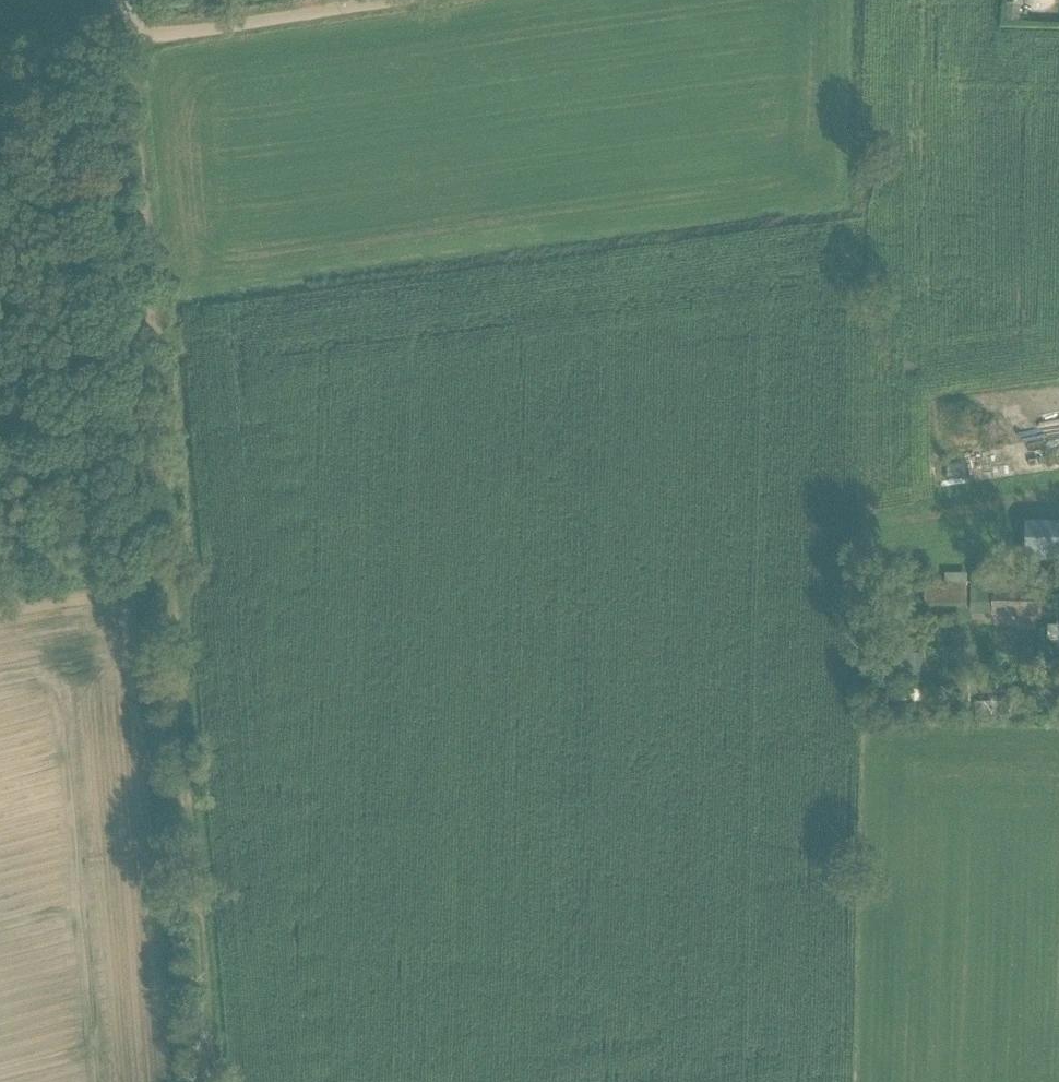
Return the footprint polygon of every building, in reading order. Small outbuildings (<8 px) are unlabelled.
[(1037,10),(1038,10),(1042,10),(1043,9),(1046,8),(1047,7),(1050,5),(1052,3),(1054,0),(1022,0),(1023,3),(1024,4),(1025,5),(1028,7),(1029,8),(1032,9),(1035,10),(1037,10)] [(1019,6),(1005,5),(1004,21),(1018,22),(1019,6)] [(925,576),(926,606),(968,606),(968,575),(925,576)] [(993,616),(993,620),(1042,619),(1041,583),(971,582),(971,616),(993,616)] [(888,657),(886,678),(913,680),(915,658),(888,657)] [(913,692),(913,680),(886,678),(886,691),(913,692)]
